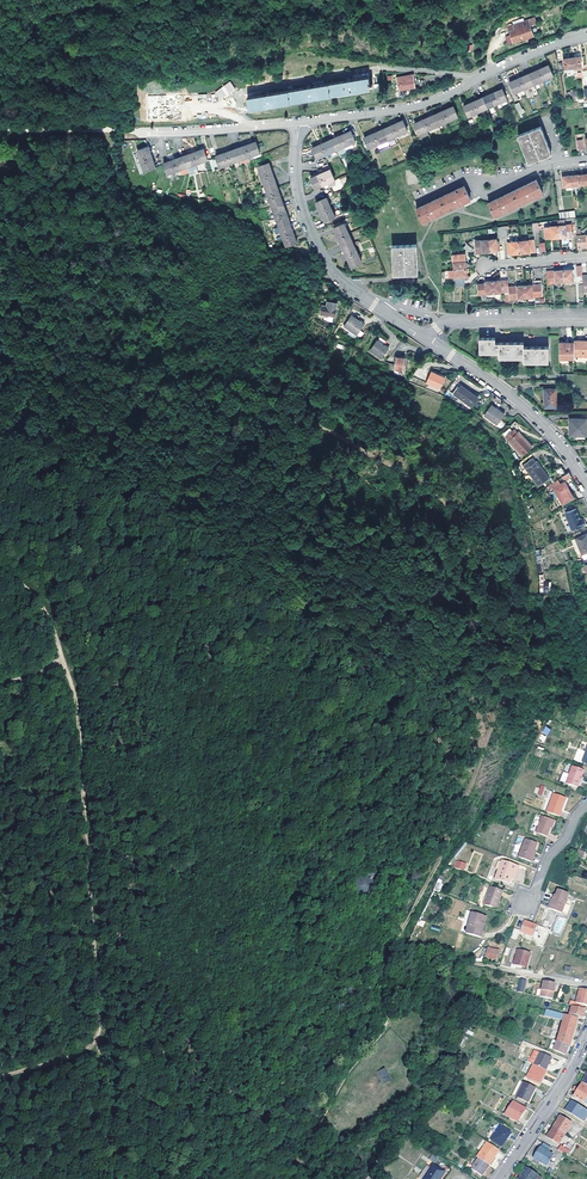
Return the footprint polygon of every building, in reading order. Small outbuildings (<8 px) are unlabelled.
[(509,31),(513,43),(533,35),(530,26),(537,24),(534,17),(513,25),(515,29),(509,31)] [(580,56),(572,57),(573,67),(582,66),(580,56)] [(573,67),(572,57),(564,59),(565,68),(566,69),(573,67)] [(515,92),(542,80),(543,80),(553,75),(548,64),(545,66),(535,71),(526,74),(516,79),(510,82),(515,92)] [(369,76),(248,97),(249,109),(371,88),(370,86),(372,85),(372,83),(370,84),(369,76)] [(397,79),(398,89),(415,86),(414,76),(397,79)] [(215,92),(220,100),(235,89),(230,81),(215,92)] [(495,104),(496,104),(507,99),(502,88),(499,90),(495,92),(490,94),(483,97),(480,98),(476,100),(469,103),(464,106),(468,116),(477,113),(478,112),(488,108),(495,104)] [(163,96),(150,96),(150,116),(170,116),(170,109),(163,109),(163,96)] [(419,133),(446,121),(458,116),(453,106),(448,108),(439,112),(434,115),(430,116),(418,121),(415,123),(419,133)] [(369,147),(407,130),(403,120),(399,122),(390,126),(379,131),(369,135),(364,137),(369,147)] [(519,135),(529,163),(551,154),(552,152),(541,127),(519,135)] [(317,158),(355,141),(351,131),(347,132),(337,137),(326,142),(319,145),(312,148),(317,158)] [(378,149),(396,144),(395,140),(377,145),(378,149)] [(239,159),(248,156),(259,152),(255,141),(251,143),(242,146),(231,150),(221,153),(216,155),(220,166),(229,162),(239,159)] [(137,150),(144,171),(155,167),(151,154),(148,147),(137,150)] [(168,174),(207,159),(203,149),(200,150),(188,154),(179,157),(175,159),(169,161),(164,163),(168,174)] [(259,152),(248,156),(250,160),(261,156),(259,152)] [(294,236),(292,231),(291,225),(290,222),(287,215),(284,206),(281,198),(277,187),(274,178),(271,168),(269,162),(258,166),(286,246),(297,242),(294,236)] [(315,188),(327,183),(329,187),(336,184),(334,179),(330,169),(328,165),(321,169),(322,172),(318,174),(310,178),(315,188)] [(579,175),(580,185),(586,184),(586,174),(584,174),(579,175)] [(564,186),(572,185),(571,175),(567,176),(563,176),(564,186)] [(571,175),(572,185),(580,185),(579,175),(574,175),(571,175)] [(536,180),(489,203),(495,216),(543,193),(536,180)] [(464,186),(416,208),(423,222),(471,199),(464,186)] [(316,202),(321,214),(327,226),(337,221),(330,205),(327,198),(316,202)] [(575,217),(575,211),(559,212),(559,219),(575,217)] [(348,261),(351,267),(361,262),(358,254),(353,242),(349,234),(344,223),(334,228),(336,232),(337,235),(340,242),(342,247),(344,252),(346,255),(348,261)] [(558,226),(559,238),(572,237),(571,225),(558,226)] [(546,239),(559,238),(558,226),(545,227),(546,239)] [(576,236),(578,248),(586,247),(586,235),(576,236)] [(490,240),(490,251),(500,250),(499,241),(497,241),(497,239),(490,240)] [(478,253),(490,251),(490,240),(477,241),(478,253)] [(519,241),(520,253),(535,252),(534,240),(519,241)] [(509,254),(520,253),(519,241),(509,242),(509,254)] [(467,244),(464,247),(472,254),(475,251),(467,244)] [(391,245),(393,275),(418,274),(416,245),(391,245)] [(455,277),(456,287),(464,286),(464,280),(467,280),(467,269),(465,254),(454,254),(455,270),(448,270),(449,278),(455,277)] [(547,271),(549,283),(574,281),(573,274),(575,274),(575,269),(547,271)] [(479,284),(480,294),(494,293),(508,291),(508,287),(507,280),(493,281),(486,282),(486,284),(479,284)] [(508,291),(509,299),(526,297),(542,296),(540,280),(533,281),(533,283),(532,283),(532,285),(525,285),(508,287),(508,291)] [(322,307),(321,317),(335,319),(337,305),(328,303),(326,308),(322,307)] [(351,318),(344,328),(357,338),(364,327),(351,318)] [(480,338),(480,352),(499,353),(499,357),(524,358),(524,362),(548,363),(548,347),(537,347),(524,347),(524,343),(510,342),(496,342),(495,338),(487,338),(480,338)] [(583,357),(586,357),(586,341),(575,341),(575,344),(575,357),(583,357)] [(377,342),(370,351),(382,360),(389,350),(377,342)] [(575,344),(560,344),(560,359),(574,359),(575,357),(575,344)] [(396,358),(394,370),(405,371),(406,360),(401,360),(401,358),(396,358)] [(431,372),(426,384),(440,390),(445,379),(431,372)] [(465,389),(464,391),(477,401),(479,399),(465,389)] [(544,389),(544,407),(555,407),(555,389),(544,389)] [(464,391),(458,399),(471,409),(477,401),(464,391)] [(491,407),(484,417),(497,426),(505,416),(491,407)] [(569,420),(569,437),(586,437),(585,420),(569,420)] [(506,437),(522,455),(531,446),(519,432),(517,434),(514,430),(506,437)] [(523,466),(538,486),(549,478),(537,461),(536,462),(533,459),(523,466)] [(562,477),(563,476),(558,468),(551,472),(556,480),(561,477),(562,477)] [(564,481),(570,477),(568,473),(563,476),(562,477),(561,477),(563,481),(564,481)] [(552,489),(562,505),(573,498),(564,483),(552,489)] [(571,530),(583,525),(581,519),(579,519),(575,508),(564,513),(571,530)] [(586,529),(580,532),(581,536),(574,539),(580,555),(586,552),(586,538),(586,534),(586,530),(586,529)] [(543,581),(543,591),(554,592),(554,581),(543,581)] [(547,736),(551,729),(545,726),(542,733),(547,736)] [(544,743),(547,736),(541,734),(538,740),(544,743)] [(574,787),(581,771),(569,766),(567,771),(568,772),(564,783),(574,787)] [(552,794),(550,799),(545,812),(558,816),(561,806),(560,805),(562,797),(552,794)] [(546,836),(548,831),(552,820),(541,816),(537,827),(535,833),(546,836)] [(529,862),(536,843),(524,839),(517,857),(529,862)] [(579,850),(576,857),(581,859),(584,852),(579,850)] [(505,882),(507,877),(505,877),(506,873),(509,874),(513,865),(497,858),(491,877),(505,882)] [(464,871),(467,863),(456,859),(454,867),(464,871)] [(515,865),(513,865),(509,874),(506,873),(505,877),(507,877),(510,878),(515,865)] [(357,875),(358,891),(372,891),(372,875),(357,875)] [(438,883),(433,891),(439,893),(443,886),(438,883)] [(487,886),(481,903),(492,908),(495,900),(497,900),(500,892),(487,886)] [(548,904),(545,913),(559,918),(560,917),(564,904),(566,899),(555,895),(553,900),(552,900),(550,905),(548,904)] [(569,906),(564,904),(560,917),(564,919),(569,906)] [(471,914),(465,934),(478,938),(479,938),(483,925),(479,924),(481,917),(471,914)] [(524,922),(521,933),(532,937),(536,927),(524,922)] [(511,928),(508,938),(512,939),(516,930),(511,928)] [(481,958),(484,959),(487,949),(489,942),(485,941),(481,958)] [(489,942),(487,949),(498,952),(500,945),(489,942)] [(487,949),(484,959),(496,962),(498,952),(487,949)] [(518,951),(513,965),(526,969),(530,955),(518,951)] [(524,982),(518,980),(515,992),(522,993),(524,982)] [(555,984),(542,982),(540,998),(552,1001),(555,984)] [(569,1005),(572,1006),(582,1009),(583,1005),(586,1006),(586,991),(579,989),(576,1003),(570,1002),(569,1005)] [(582,1009),(572,1006),(570,1014),(582,1018),(585,1011),(582,1009)] [(571,1037),(577,1019),(564,1015),(559,1032),(557,1042),(568,1047),(571,1037)] [(557,1042),(553,1051),(564,1055),(568,1047),(557,1042)] [(529,1048),(523,1061),(529,1063),(533,1066),(546,1071),(552,1059),(529,1048)] [(546,1071),(533,1066),(527,1078),(539,1084),(546,1071)] [(386,1067),(376,1071),(382,1084),(391,1079),(386,1067)] [(535,1089),(524,1083),(516,1097),(528,1103),(535,1089)] [(572,1098),(582,1105),(586,1098),(586,1090),(580,1085),(577,1089),(574,1088),(573,1091),(575,1093),(572,1098)] [(525,1110),(513,1102),(505,1115),(517,1122),(525,1110)] [(586,1119),(586,1111),(581,1108),(572,1102),(565,1111),(584,1123),(586,1119)] [(559,1117),(553,1128),(565,1135),(571,1124),(559,1117)] [(510,1133),(500,1126),(491,1139),(501,1146),(510,1133)] [(553,1128),(547,1137),(559,1145),(565,1135),(553,1128)] [(499,1150),(487,1142),(477,1157),(478,1158),(489,1165),(499,1150)] [(550,1149),(542,1144),(531,1163),(536,1166),(539,1162),(546,1167),(553,1156),(548,1153),(550,1149)] [(558,1150),(560,1152),(564,1154),(569,1146),(565,1144),(563,1148),(560,1147),(558,1150)] [(423,1176),(428,1178),(440,1178),(445,1172),(441,1170),(446,1163),(445,1163),(442,1161),(437,1157),(433,1164),(432,1164),(423,1176)] [(489,1165),(478,1158),(471,1169),(481,1175),(489,1165)] [(538,1177),(527,1169),(520,1178),(537,1178),(538,1177)]
